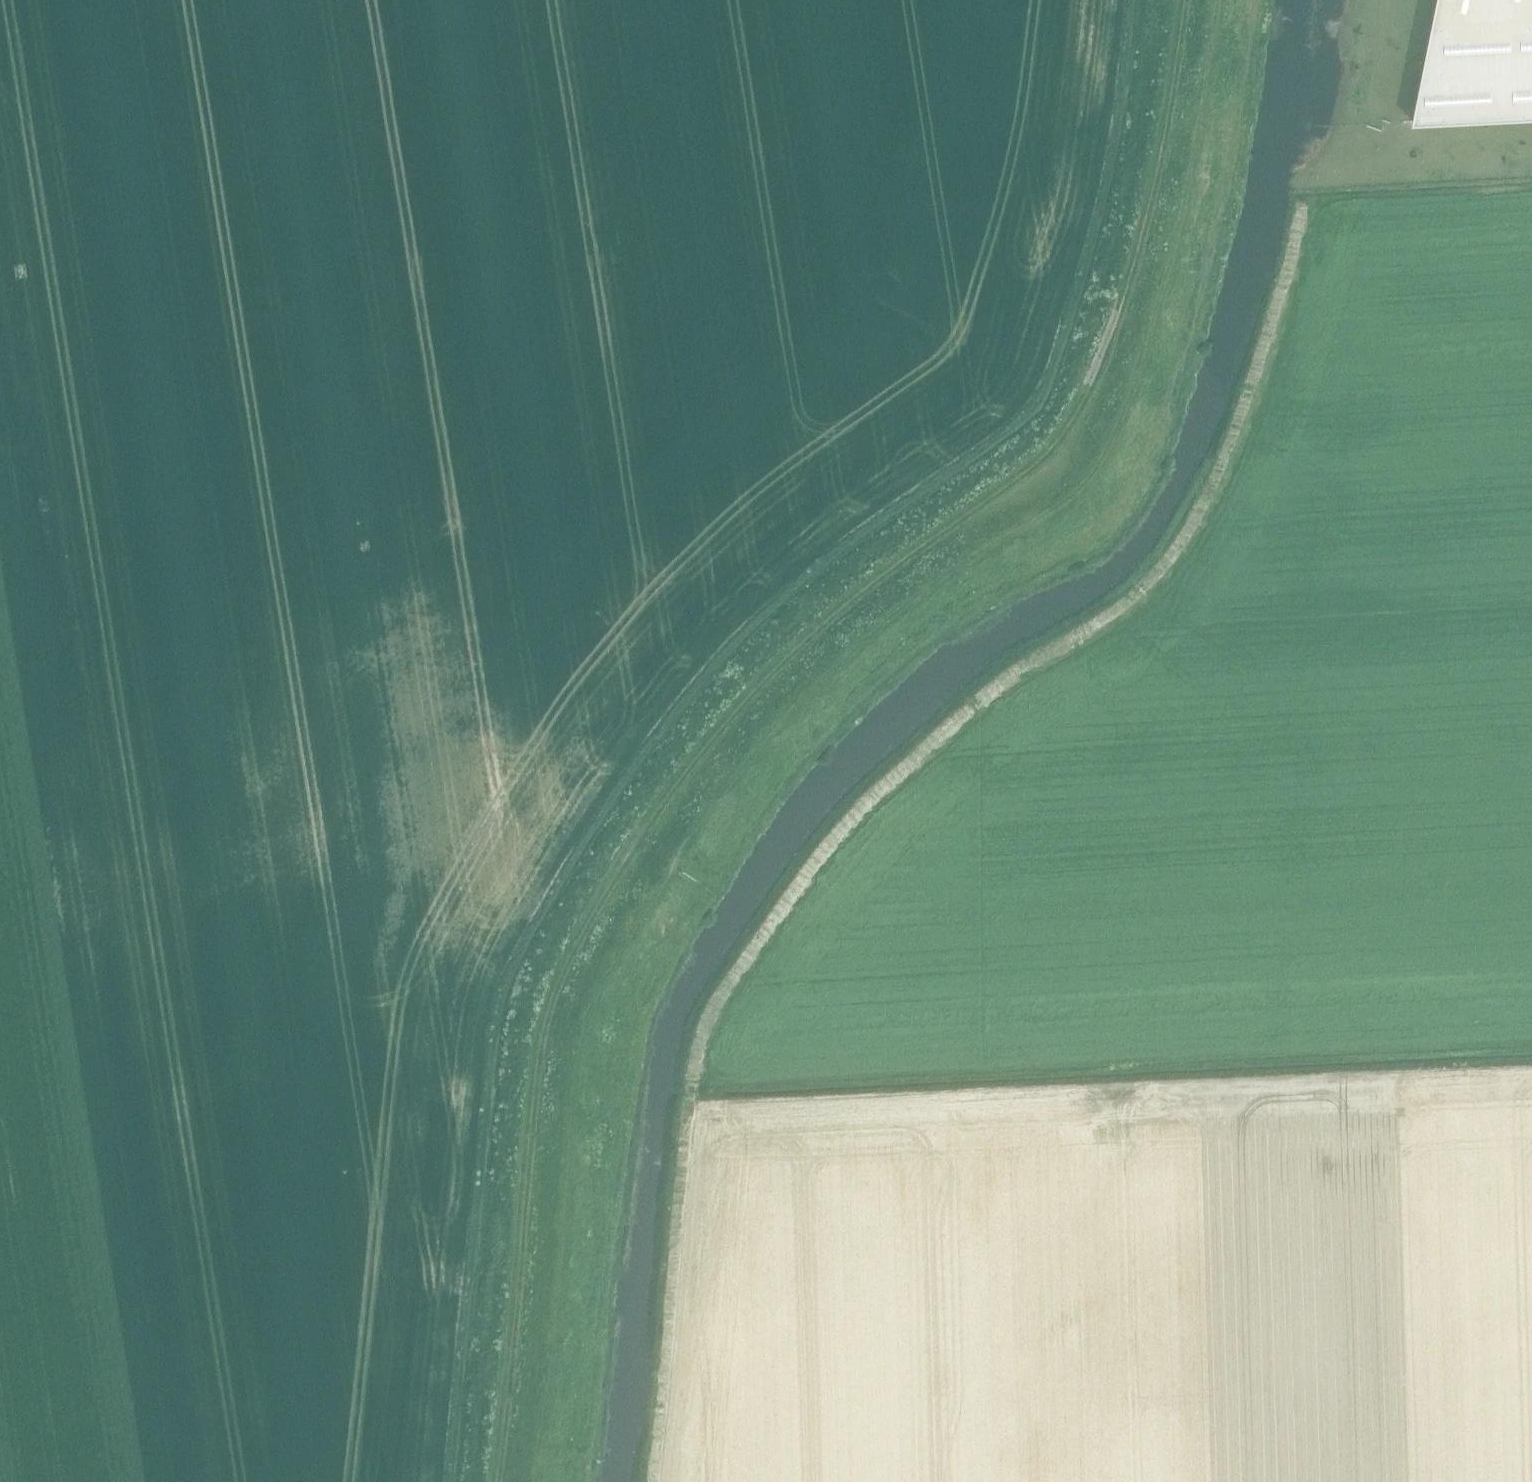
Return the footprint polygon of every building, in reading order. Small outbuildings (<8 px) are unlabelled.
[(1414,121),(1531,115),(1531,0),(1438,0),(1414,121)]
